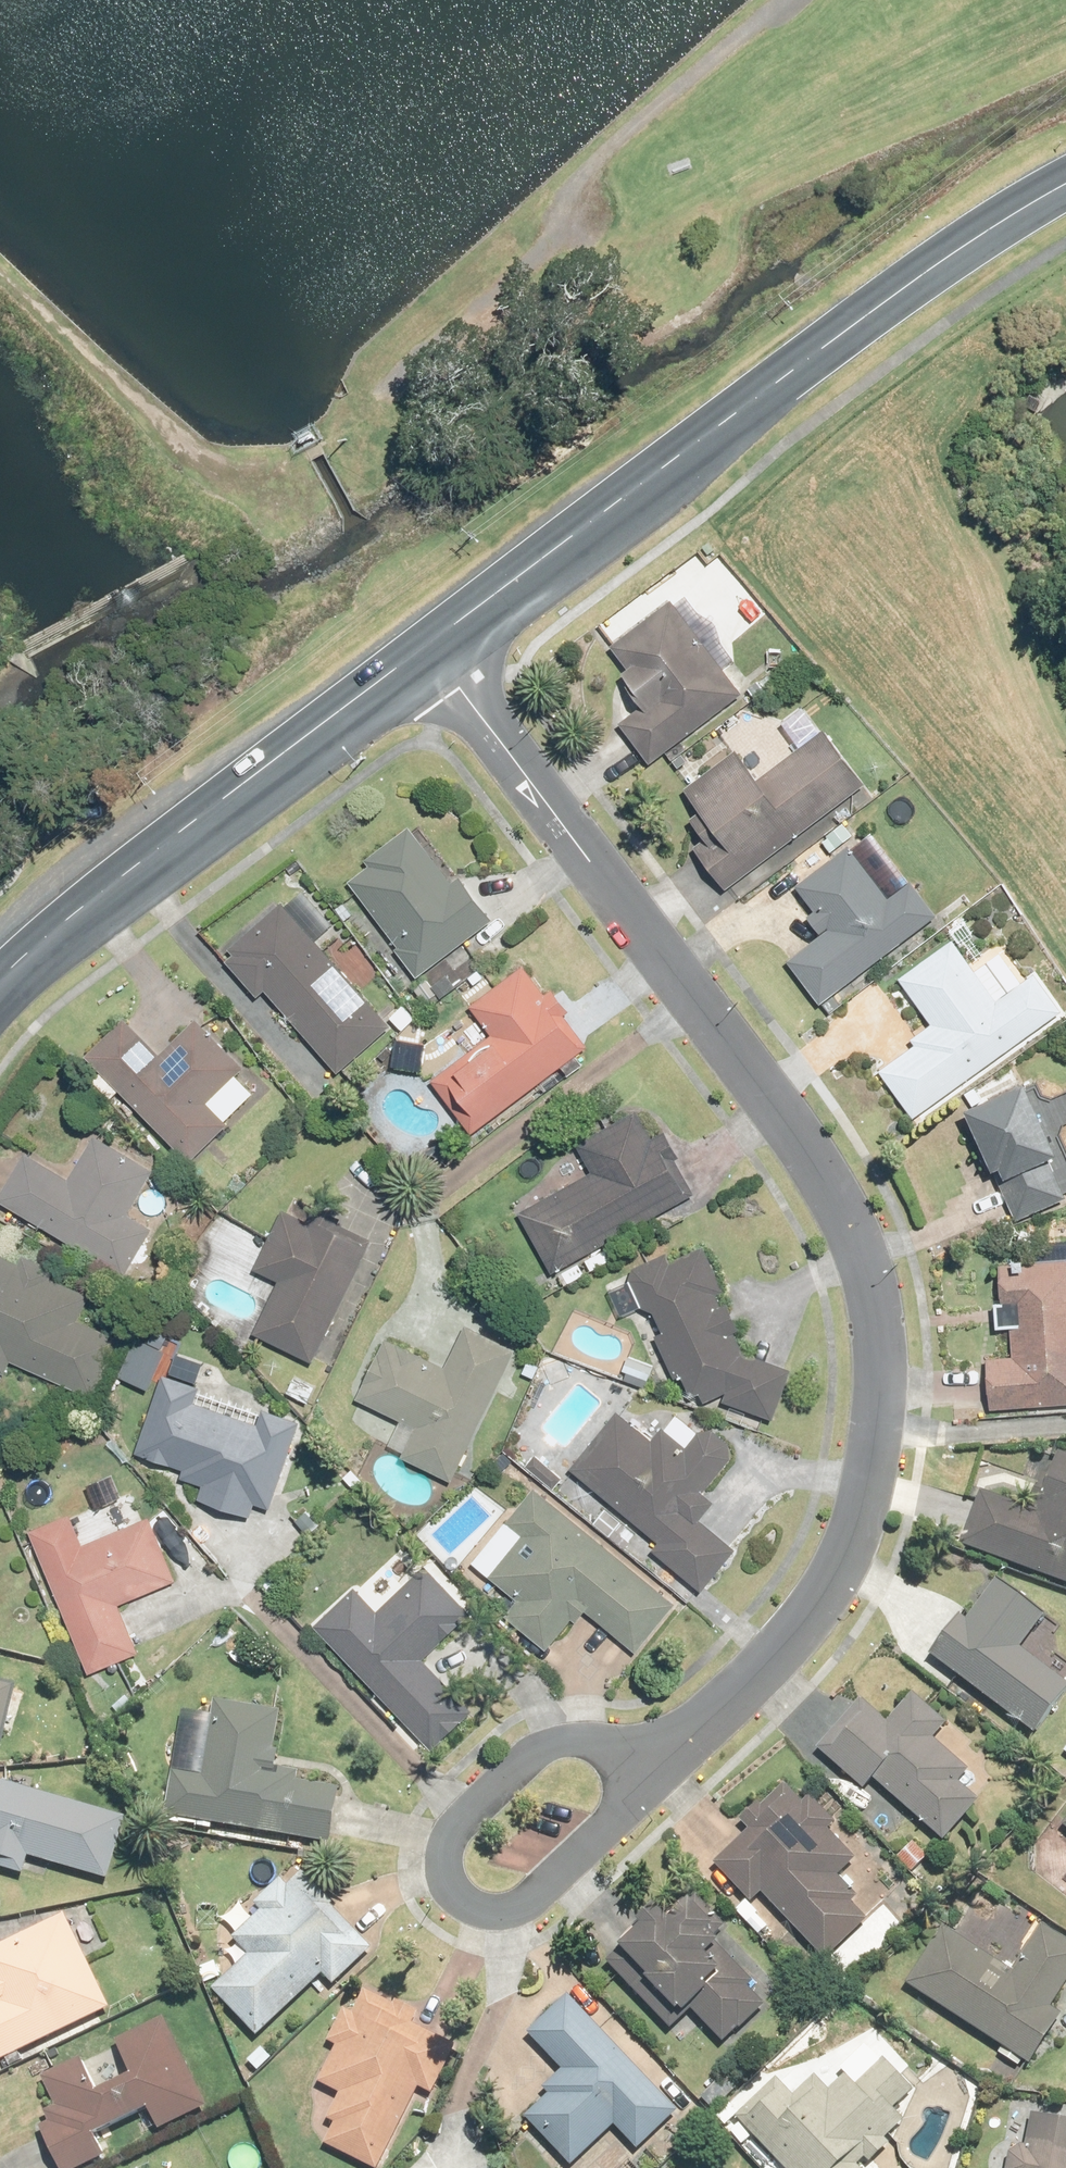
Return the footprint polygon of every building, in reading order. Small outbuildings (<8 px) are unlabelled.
[(625,722),(655,762),(748,693),(677,598),(616,643),(635,669),(626,677),(647,706),(625,722)] [(713,833),(696,847),(733,896),(879,784),(830,721),(765,771),(744,744),(691,785),(713,813),(703,821),(713,833)] [(372,865),(350,881),(423,978),(498,922),(463,875),(454,882),(413,826),(368,859),(372,865)] [(826,933),(791,959),(827,1005),(944,916),(916,879),(895,895),(855,844),(801,885),(821,911),(814,916),(826,933)] [(239,952),(231,959),(262,994),(271,986),(345,1071),(402,1022),(293,896),(234,947),(239,952)] [(882,1070),(918,1120),(1065,1014),(1065,1007),(1042,974),(1002,1003),(957,940),(903,979),(935,1024),(915,1039),(919,1044),(882,1070)] [(433,1080),(477,1135),(591,1045),(567,1015),(574,1009),(557,988),(549,994),(527,966),(478,1004),(497,1029),(433,1080)] [(91,1058),(196,1161),(235,1122),(213,1102),(249,1066),(201,1019),(165,1056),(128,1021),(91,1058)] [(1021,1218),(1065,1197),(1065,1176),(1059,1162),(1065,1159),(1065,1130),(1041,1076),(974,1108),(1005,1174),(1001,1176),(1021,1218)] [(596,1171),(522,1210),(556,1274),(699,1198),(678,1160),(684,1157),(671,1132),(658,1139),(642,1110),(581,1142),(596,1171)] [(0,1197),(0,1198),(131,1276),(160,1228),(132,1211),(156,1172),(101,1140),(78,1179),(29,1150),(0,1197)] [(287,1280),(261,1331),(313,1357),(371,1243),(323,1219),(318,1229),(288,1214),(261,1267),(287,1280)] [(711,1399),(731,1391),(727,1402),(779,1420),(797,1370),(746,1353),(737,1332),(749,1326),(736,1297),(728,1301),(726,1296),(733,1293),(710,1245),(676,1260),(673,1253),(639,1268),(636,1279),(648,1308),(662,1312),(669,1330),(659,1334),(679,1382),(688,1378),(693,1391),(711,1399)] [(9,1371),(14,1361),(83,1396),(123,1315),(0,1253),(0,1367),(9,1371)] [(991,1412),(1065,1407),(1065,1260),(1005,1264),(1007,1304),(1025,1303),(1026,1327),(1012,1328),(1014,1355),(988,1357),(991,1412)] [(389,1339),(361,1399),(419,1426),(404,1456),(457,1481),(520,1349),(471,1326),(451,1368),(389,1339)] [(204,1497),(256,1514),(259,1504),(276,1509),(305,1422),(266,1409),(262,1422),(199,1402),(205,1385),(166,1372),(139,1452),(189,1469),(187,1477),(209,1484),(204,1497)] [(622,1405),(570,1468),(659,1541),(652,1549),(707,1594),(742,1552),(703,1520),(718,1502),(706,1492),(735,1458),(733,1445),(719,1432),(704,1432),(693,1446),(669,1426),(660,1437),(622,1405)] [(966,1543),(1065,1580),(1065,1455),(1065,1454),(1057,1476),(1048,1473),(1035,1506),(987,1488),(966,1543)] [(511,1617),(552,1648),(575,1618),(583,1624),(592,1612),(644,1652),(683,1602),(539,1492),(515,1523),(529,1534),(496,1577),(525,1599),(511,1617)] [(610,1509),(597,1523),(629,1550),(642,1536),(610,1509)] [(75,1511),(33,1529),(93,1671),(141,1650),(120,1602),(179,1577),(153,1517),(89,1544),(75,1511)] [(319,1625),(436,1747),(474,1710),(424,1659),(473,1613),(429,1567),(384,1610),(361,1585),(319,1625)] [(1041,1729),(1065,1696),(1065,1679),(1024,1649),(1050,1614),(1002,1580),(973,1619),(966,1614),(937,1654),(1041,1729)] [(10,1741),(24,1683),(0,1677),(0,1739),(10,1741)] [(869,1694),(824,1746),(869,1785),(877,1776),(950,1839),(985,1799),(966,1782),(977,1769),(937,1734),(952,1717),(918,1688),(894,1716),(869,1694)] [(169,1814),(337,1841),(346,1785),(280,1775),(284,1750),(279,1749),(285,1710),(219,1699),(207,1773),(176,1768),(169,1814)] [(27,1873),(32,1857),(109,1879),(128,1813),(0,1776),(0,1866),(27,1873)] [(767,1893),(831,1957),(870,1918),(855,1903),(862,1896),(839,1873),(856,1857),(830,1831),(840,1821),(815,1796),(809,1802),(791,1783),(765,1808),(762,1804),(743,1823),(748,1828),(713,1864),(755,1905),(767,1893)] [(257,1956),(220,1987),(260,2035),(328,1978),(337,1988),(377,1953),(312,1877),(297,1890),(290,1882),(263,1904),(269,1911),(240,1936),(257,1956)] [(617,1941),(619,1947),(606,1959),(670,2027),(694,2005),(729,2040),(765,2005),(748,1987),(753,1983),(713,1941),(731,1924),(694,1885),(665,1912),(657,1903),(617,1941)] [(115,2008),(70,1914),(0,1948),(0,1991),(5,2002),(0,2004),(0,2063),(115,2008)] [(1038,2064),(1065,2019),(1065,2015),(1055,2008),(1065,1991),(1065,1937),(1048,1926),(1021,1969),(948,1924),(910,1985),(1038,2064)] [(376,2167),(381,2167),(421,2086),(436,2094),(460,2046),(419,2026),(427,2011),(399,1998),(395,2006),(369,1993),(358,2015),(350,2011),(335,2041),(344,2046),(325,2085),(346,2095),(332,2123),(339,2126),(329,2145),(376,2167)] [(531,2117),(577,2165),(620,2125),(643,2150),(684,2112),(574,1994),(532,2033),(567,2070),(549,2087),(555,2094),(531,2117)] [(64,2167),(96,2167),(108,2162),(95,2135),(158,2104),(169,2126),(207,2107),(169,2032),(132,2051),(147,2080),(108,2099),(88,2059),(45,2080),(60,2111),(47,2117),(52,2126),(44,2129),(64,2167)] [(742,2108),(795,2167),(877,2167),(869,2159),(876,2153),(882,2159),(903,2140),(897,2133),(914,2118),(896,2098),(912,2084),(892,2061),(869,2082),(858,2070),(840,2086),(826,2070),(806,2088),(788,2068),(742,2108)] [(1039,2117),(1034,2147),(1025,2146),(1016,2155),(1014,2167),(1065,2167),(1065,2122),(1039,2117)]
